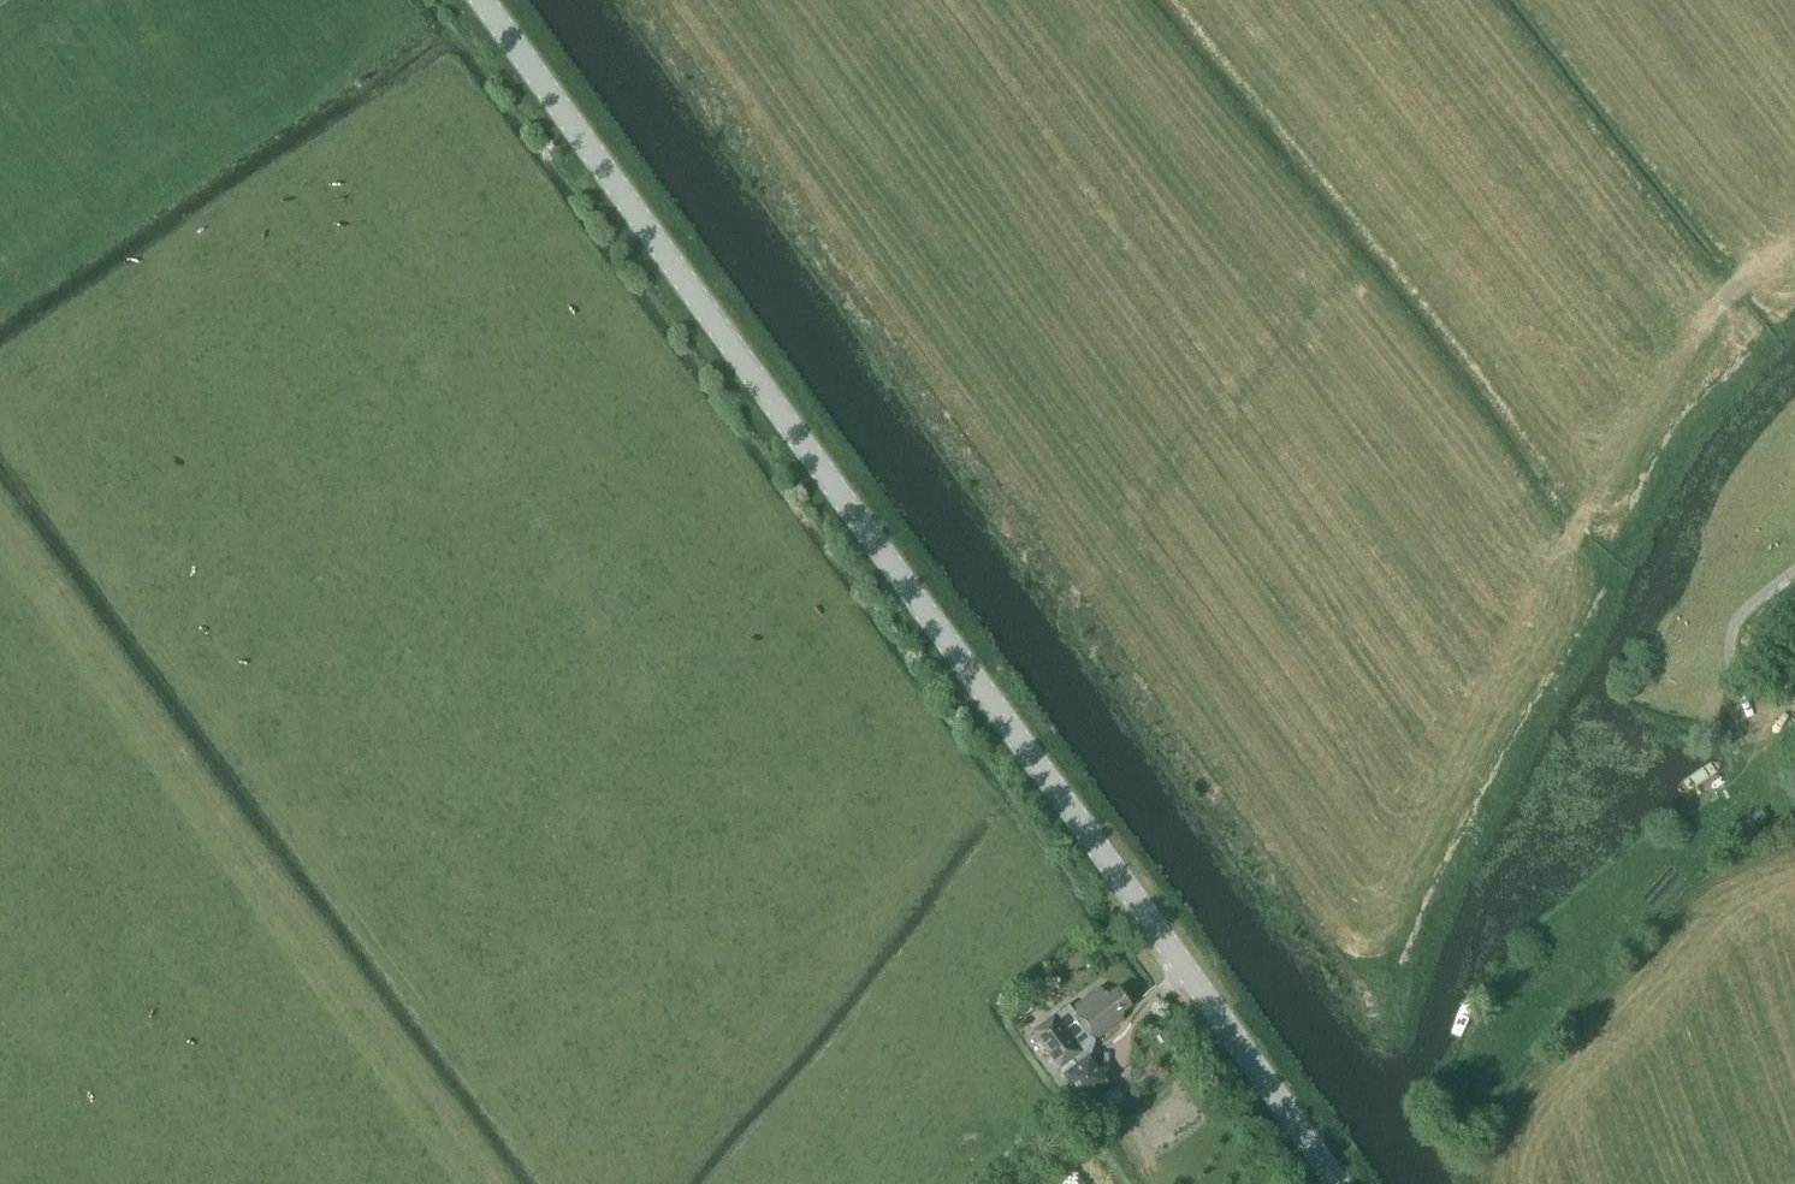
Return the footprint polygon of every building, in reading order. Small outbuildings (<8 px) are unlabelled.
[(1108,995),(1101,986),(1072,1008),(1069,1004),(1033,1030),(1060,1066),(1081,1051),(1072,1040),(1086,1030),(1094,1041),(1125,1017),(1121,1012),(1131,1004),(1118,987),(1108,995)] [(1011,1006),(1020,1018),(1032,1009),(1023,997),(1011,1006)] [(1083,1098),(1106,1080),(1089,1057),(1066,1074),(1070,1080),(1083,1098)]
